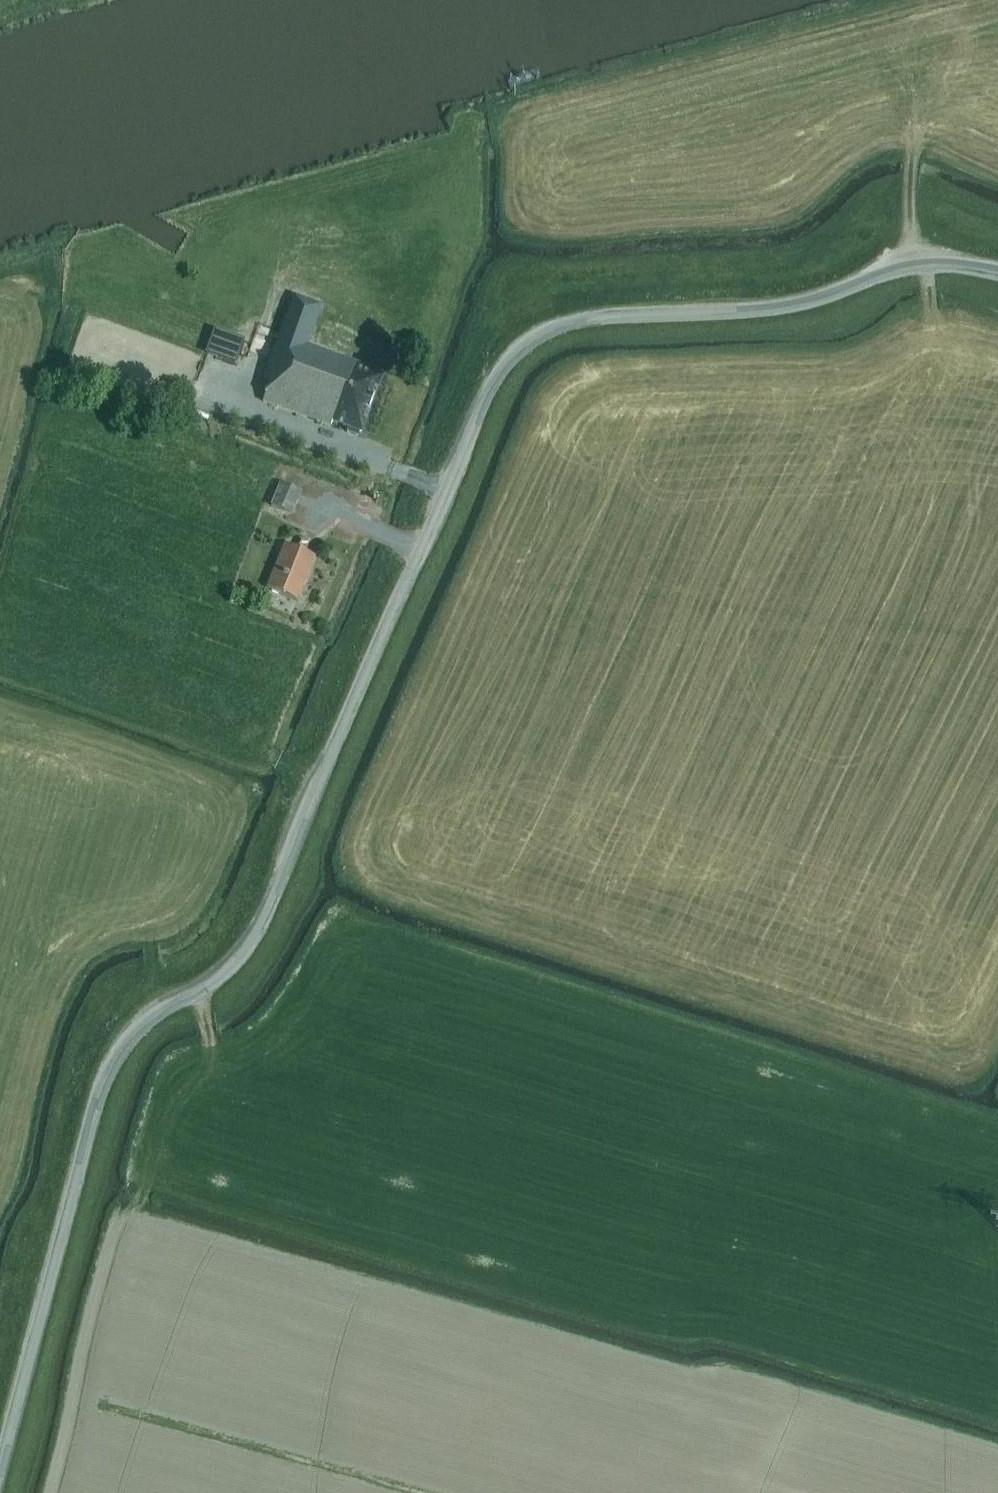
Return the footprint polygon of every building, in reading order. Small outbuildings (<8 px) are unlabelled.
[(270,381),(262,401),(331,426),(332,423),(348,428),(346,432),(357,436),(359,432),(360,433),(365,421),(377,389),(376,389),(381,376),(382,372),(351,361),(326,352),(307,345),(322,305),(294,295),(263,379),(270,381)] [(239,361),(247,340),(218,329),(210,350),(239,361)] [(279,483),(270,506),(289,513),(298,491),(279,483)] [(296,601),(314,557),(284,545),(266,589),(296,601)]
